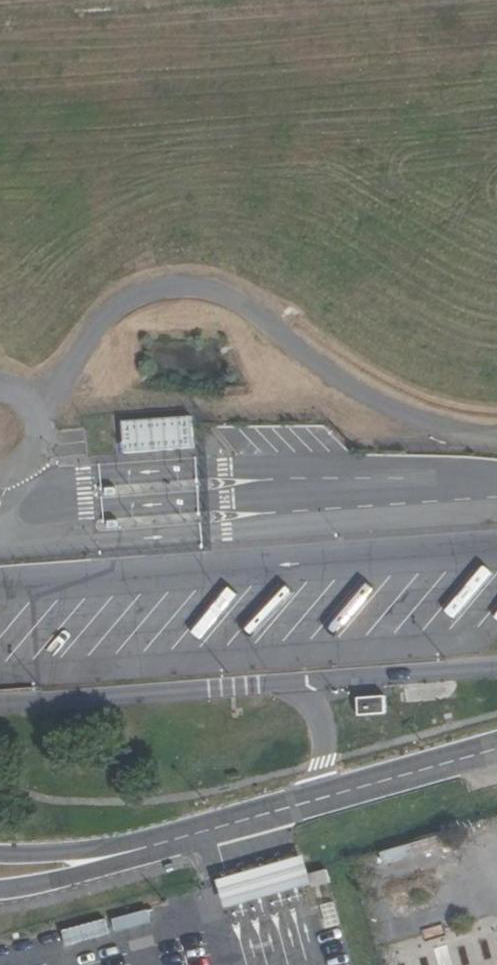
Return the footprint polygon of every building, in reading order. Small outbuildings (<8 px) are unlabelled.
[(90,521),(91,509),(76,509),(76,522),(90,521)] [(459,703),(458,689),(404,691),(405,706),(459,703)] [(389,715),(388,695),(357,697),(357,717),(389,715)] [(218,883),(224,905),(227,913),(313,886),(312,880),(311,876),(306,862),(305,858),(300,859),(218,883)] [(331,883),(328,875),(327,872),(311,876),(312,880),(313,886),(313,888),(331,883)] [(134,928),(130,915),(130,912),(105,920),(109,936),(134,928)] [(105,937),(101,924),(57,933),(61,948),(105,937)]
